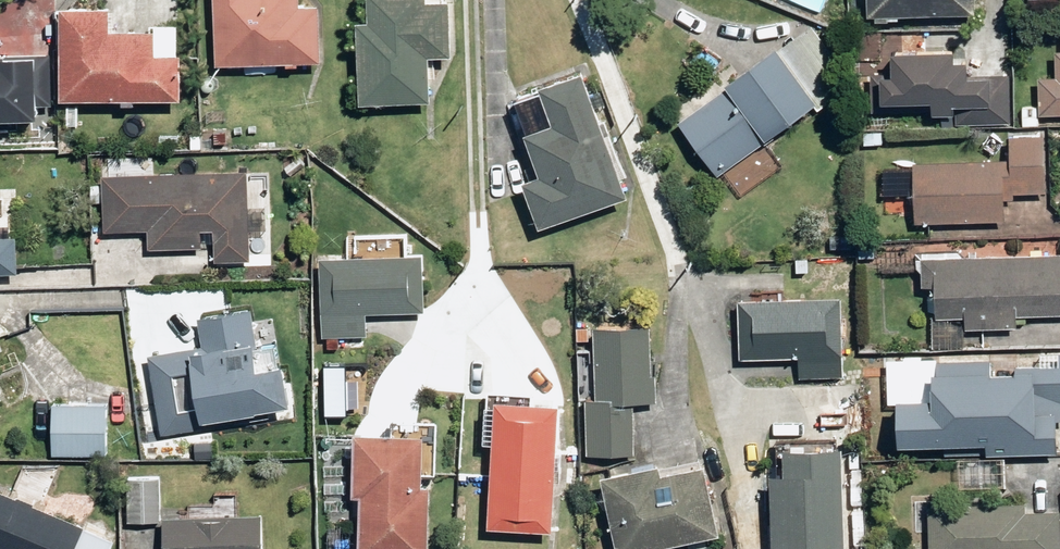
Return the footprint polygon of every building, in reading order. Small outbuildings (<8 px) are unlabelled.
[(218,62),(321,59),(319,4),(303,4),(303,0),(216,0),(218,62)] [(371,16),(362,16),(361,99),(432,100),(433,53),(452,53),(453,0),(371,0),(371,16)] [(869,12),(976,12),(976,0),(869,0),(869,12)] [(113,5),(64,5),(64,98),(184,98),(184,52),(158,52),(158,27),(113,27),(113,5)] [(812,25),(767,61),(760,53),(679,120),(690,133),(725,175),(814,102),(821,110),(838,97),(841,62),(812,25)] [(957,48),(896,48),(896,70),(883,70),(883,100),(935,100),(935,113),(957,113),(957,101),(990,101),(990,122),(1011,122),(1011,70),(969,70),(969,59),(957,59),(957,48)] [(1041,111),(1059,111),(1059,49),(1056,49),(1056,79),(1041,79),(1041,111)] [(41,115),(40,104),(55,104),(53,53),(2,55),(2,61),(0,61),(0,117),(41,115)] [(633,193),(583,68),(512,96),(542,172),(522,180),(542,229),(633,193)] [(1046,192),(1046,132),(1011,132),(1011,160),(915,160),(915,219),(1006,219),(1006,197),(1015,197),(1015,192),(1046,192)] [(252,259),(252,251),(268,251),(268,229),(270,175),(107,171),(105,229),(150,230),(150,244),(203,246),(203,228),(217,229),(217,258),(252,259)] [(21,272),(20,233),(0,234),(0,272),(21,272)] [(427,252),(323,250),(321,335),(368,336),(368,311),(426,312),(427,252)] [(924,252),(924,289),(935,289),(935,314),(967,314),(967,328),(1018,328),(1018,313),(1059,313),(1059,252),(924,252)] [(846,299),(742,298),(741,353),(800,354),(800,376),(845,377),(846,299)] [(152,355),(163,432),(205,426),(204,417),(293,404),(287,360),(262,364),(255,309),(199,317),(203,348),(152,355)] [(596,399),(588,399),(587,453),(634,453),(635,409),(621,409),(621,401),(660,402),(661,325),(596,324),(596,399)] [(1048,341),(1048,357),(1031,357),(1030,342),(930,344),(931,368),(915,368),(915,387),(901,387),(902,432),(1059,428),(1058,397),(1059,397),(1059,341),(1048,341)] [(373,356),(330,354),(329,376),(372,377),(373,356)] [(562,401),(500,396),(491,523),(553,528),(562,401)] [(108,403),(54,403),(54,455),(108,455),(108,403)] [(355,428),(352,494),(361,494),(358,548),(429,548),(432,483),(423,483),(425,431),(355,428)] [(841,438),(776,437),(774,548),(839,548),(841,438)] [(667,465),(665,459),(603,473),(620,547),(720,525),(704,457),(667,465)] [(1005,461),(956,460),(955,485),(1005,486),(1005,461)] [(161,475),(129,475),(128,520),(161,520),(161,475)] [(117,539),(0,488),(0,548),(113,548),(117,539)] [(930,503),(930,548),(1059,548),(1059,509),(1024,509),(1024,502),(995,502),(995,511),(987,511),(987,503),(961,504),(961,515),(946,516),(946,503),(930,503)] [(168,508),(167,548),(264,548),(265,511),(168,508)]
